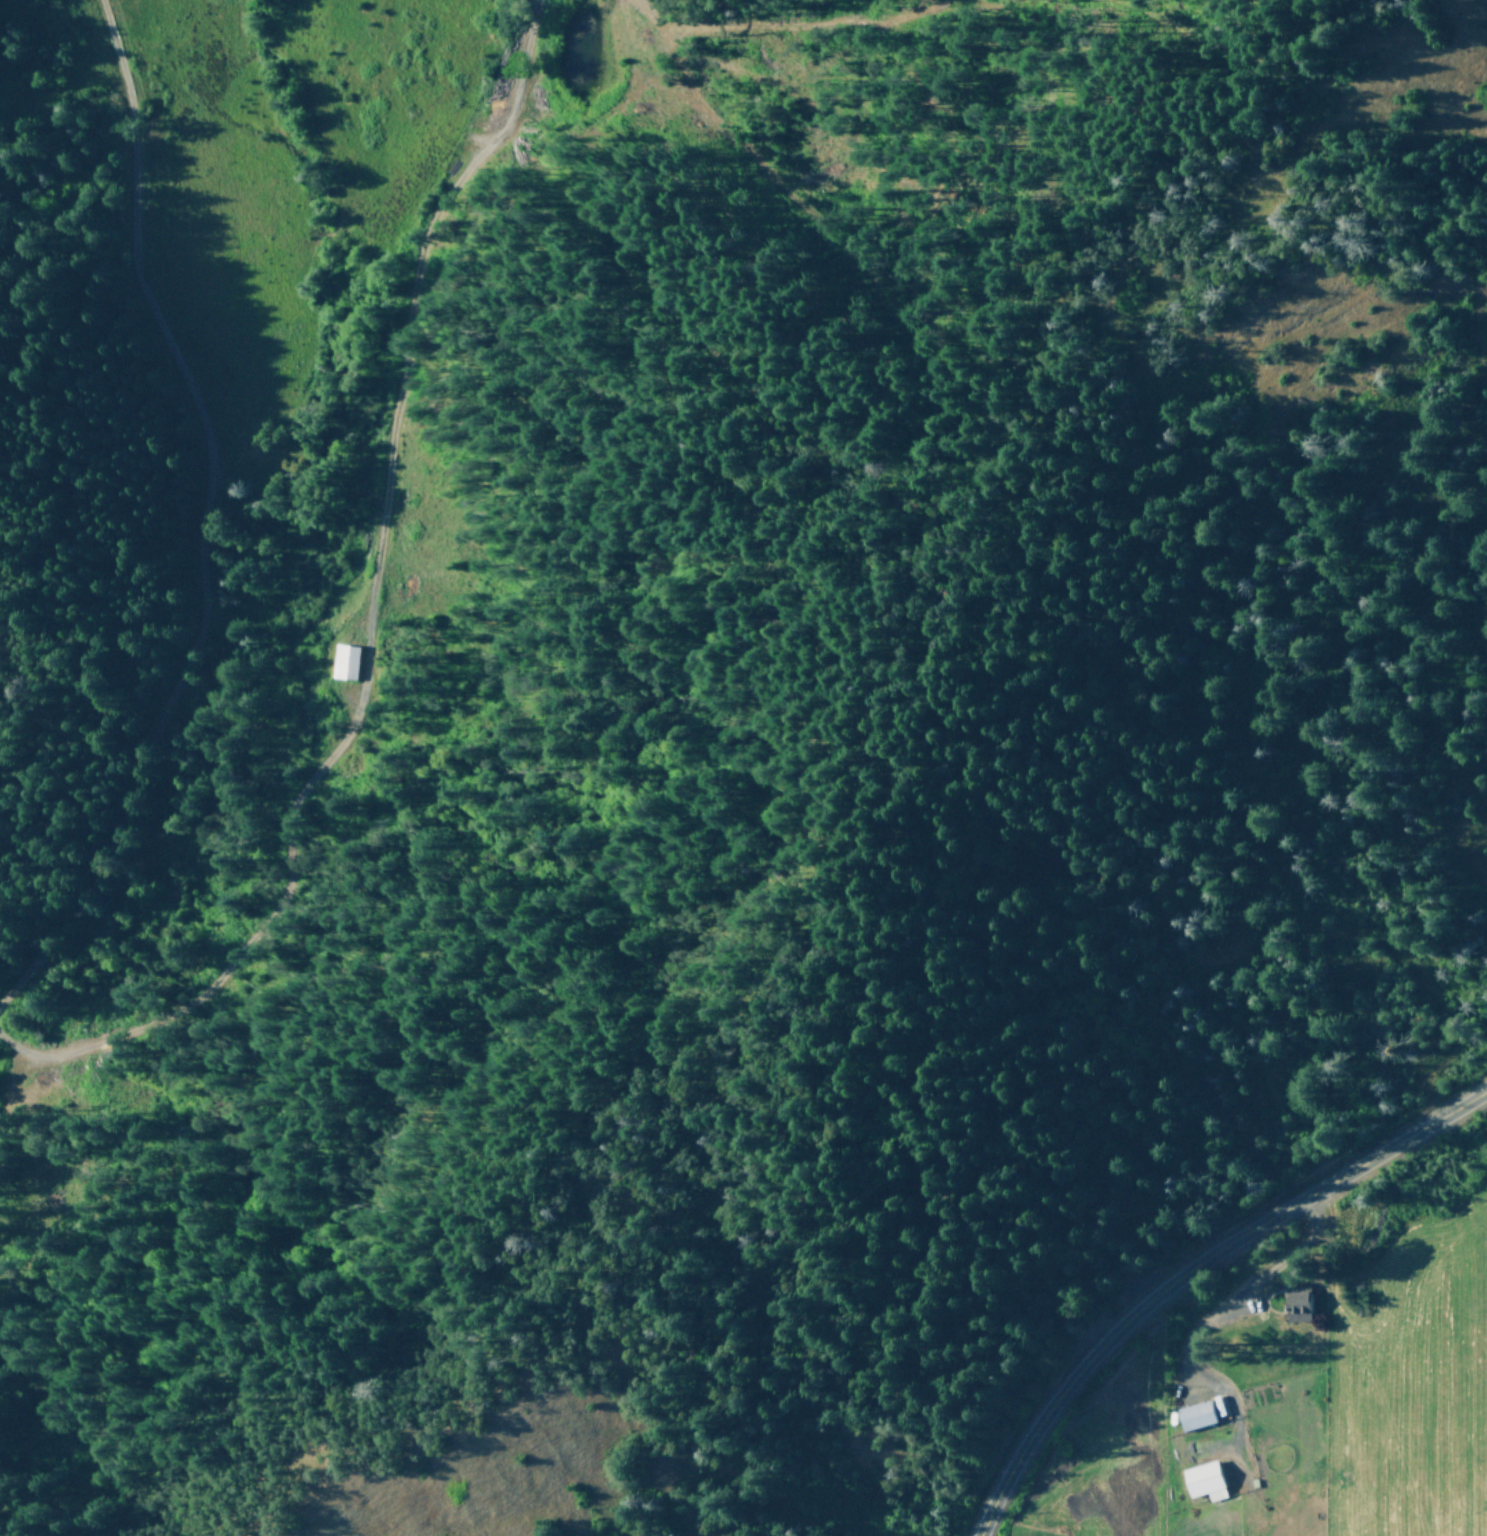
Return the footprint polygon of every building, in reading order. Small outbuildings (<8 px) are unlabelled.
[(359,646),(335,643),(330,676),(354,680),(359,646)] [(1309,1292),(1285,1293),(1285,1322),(1310,1321),(1309,1292)] [(1180,1430),(1215,1423),(1214,1417),(1222,1415),(1219,1397),(1175,1405),(1180,1430)] [(1181,1469),(1188,1497),(1206,1492),(1208,1501),(1225,1496),(1215,1459),(1181,1469)]
